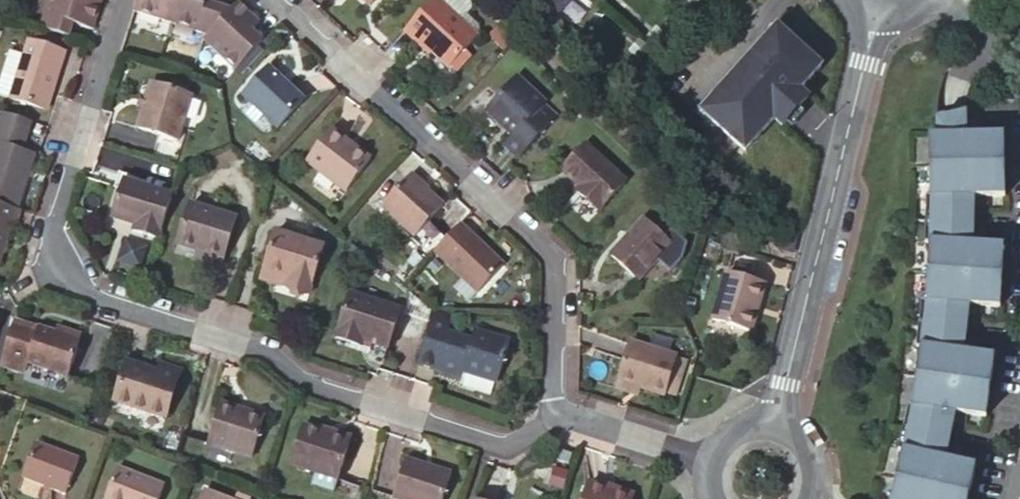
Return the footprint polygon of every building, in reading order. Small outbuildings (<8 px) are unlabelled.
[(57,34),(66,37),(70,26),(90,32),(100,0),(46,0),(37,27),(57,34)] [(263,38),(254,31),(261,23),(239,1),(233,8),(208,0),(136,0),(132,10),(209,34),(204,40),(235,69),(263,38)] [(434,0),(432,0),(403,31),(416,44),(420,39),(449,66),(462,52),(475,38),(473,37),(434,0)] [(465,0),(434,0),(473,37),(478,32),(477,27),(464,14),(469,9),(469,3),(465,0)] [(555,13),(568,0),(540,0),(555,13)] [(500,24),(489,33),(502,50),(514,40),(500,24)] [(53,50),(57,34),(37,27),(32,26),(27,42),(53,50)] [(735,75),(701,113),(742,149),(770,118),(778,124),(782,119),(795,106),(803,96),(796,89),(817,66),(782,35),(776,29),(755,52),(753,50),(733,73),(735,75)] [(7,100),(43,112),(61,53),(53,50),(27,42),(26,42),(21,56),(14,79),(7,100)] [(21,56),(7,52),(0,74),(0,75),(14,79),(21,56)] [(462,52),(449,66),(454,70),(466,56),(462,52)] [(280,128),(305,99),(269,66),(243,95),(280,128)] [(505,146),(518,159),(557,116),(546,105),(548,104),(518,77),(486,112),(513,138),(505,146)] [(177,138),(191,93),(149,79),(136,124),(177,138)] [(782,119),(788,124),(800,111),(795,106),(782,119)] [(923,167),(998,165),(997,134),(962,135),(962,112),(930,120),(930,136),(922,137),(923,167)] [(0,113),(0,122),(26,130),(29,122),(0,113)] [(15,210),(30,157),(19,153),(26,130),(0,122),(0,205),(15,210)] [(340,193),(366,163),(331,131),(305,160),(340,193)] [(599,213),(626,183),(586,145),(561,172),(578,188),(576,191),(599,213)] [(920,219),(967,220),(967,196),(999,195),(998,165),(923,167),(924,196),(920,197),(920,219)] [(416,237),(445,205),(412,175),(384,208),(416,237)] [(157,241),(171,198),(124,183),(112,220),(136,227),(133,234),(157,241)] [(17,210),(15,210),(0,205),(0,248),(7,227),(11,228),(17,210)] [(199,252),(226,260),(237,223),(190,208),(178,246),(199,252)] [(922,272),(997,276),(998,245),(967,244),(967,220),(920,219),(920,243),(923,243),(922,272)] [(637,283),(671,247),(645,223),(610,260),(637,283)] [(506,264),(462,224),(435,253),(479,293),(506,264)] [(290,277),(287,286),(307,293),(321,243),(275,228),(262,268),(290,277)] [(122,240),(119,264),(144,267),(147,243),(122,240)] [(222,270),(226,260),(199,252),(196,262),(222,270)] [(259,278),(287,286),(290,277),(262,268),(259,278)] [(915,324),(962,328),(964,305),(995,306),(997,276),(922,272),(921,302),(917,302),(915,324)] [(751,334),(765,286),(726,274),(712,323),(751,334)] [(372,341),(389,346),(400,310),(351,296),(337,338),(359,345),(362,337),(372,341)] [(40,326),(14,317),(12,323),(38,332),(40,326)] [(81,338),(57,331),(40,326),(38,332),(12,323),(0,359),(0,360),(26,368),(29,360),(70,373),(81,338)] [(57,331),(81,338),(83,332),(60,324),(57,331)] [(912,377),(986,386),(990,356),(959,352),(962,328),(915,324),(913,347),(916,348),(912,377)] [(498,383),(509,344),(474,334),(472,343),(448,335),(437,371),(462,379),(464,372),(498,383)] [(362,337),(359,345),(370,348),(372,341),(362,337)] [(618,384),(640,391),(665,399),(676,358),(631,343),(618,384)] [(168,417),(184,368),(162,362),(159,370),(128,360),(116,400),(133,406),(168,417)] [(901,428),(947,436),(951,413),(983,416),(986,386),(912,377),(908,406),(904,406),(901,428)] [(637,400),(640,391),(618,384),(615,393),(637,400)] [(116,400),(113,410),(130,416),(133,406),(116,400)] [(253,458),(266,415),(223,402),(209,444),(253,458)] [(337,478),(349,439),(320,430),(304,425),(292,464),(337,478)] [(320,430),(349,439),(351,434),(322,425),(320,430)] [(901,452),(894,480),(967,496),(974,466),(943,459),(947,436),(901,428),(897,450),(901,452)] [(65,492),(77,460),(35,444),(22,477),(65,492)] [(452,464),(408,450),(396,486),(437,498),(441,498),(452,464)] [(568,466),(572,455),(555,450),(551,460),(568,466)] [(162,485),(116,468),(105,498),(157,498),(162,485)] [(606,487),(634,495),(636,490),(608,480),(606,487)] [(894,480),(890,498),(967,498),(967,496),(894,480)] [(634,495),(606,487),(590,482),(585,498),(633,498),(634,495)] [(205,490),(202,498),(227,498),(205,490)]
